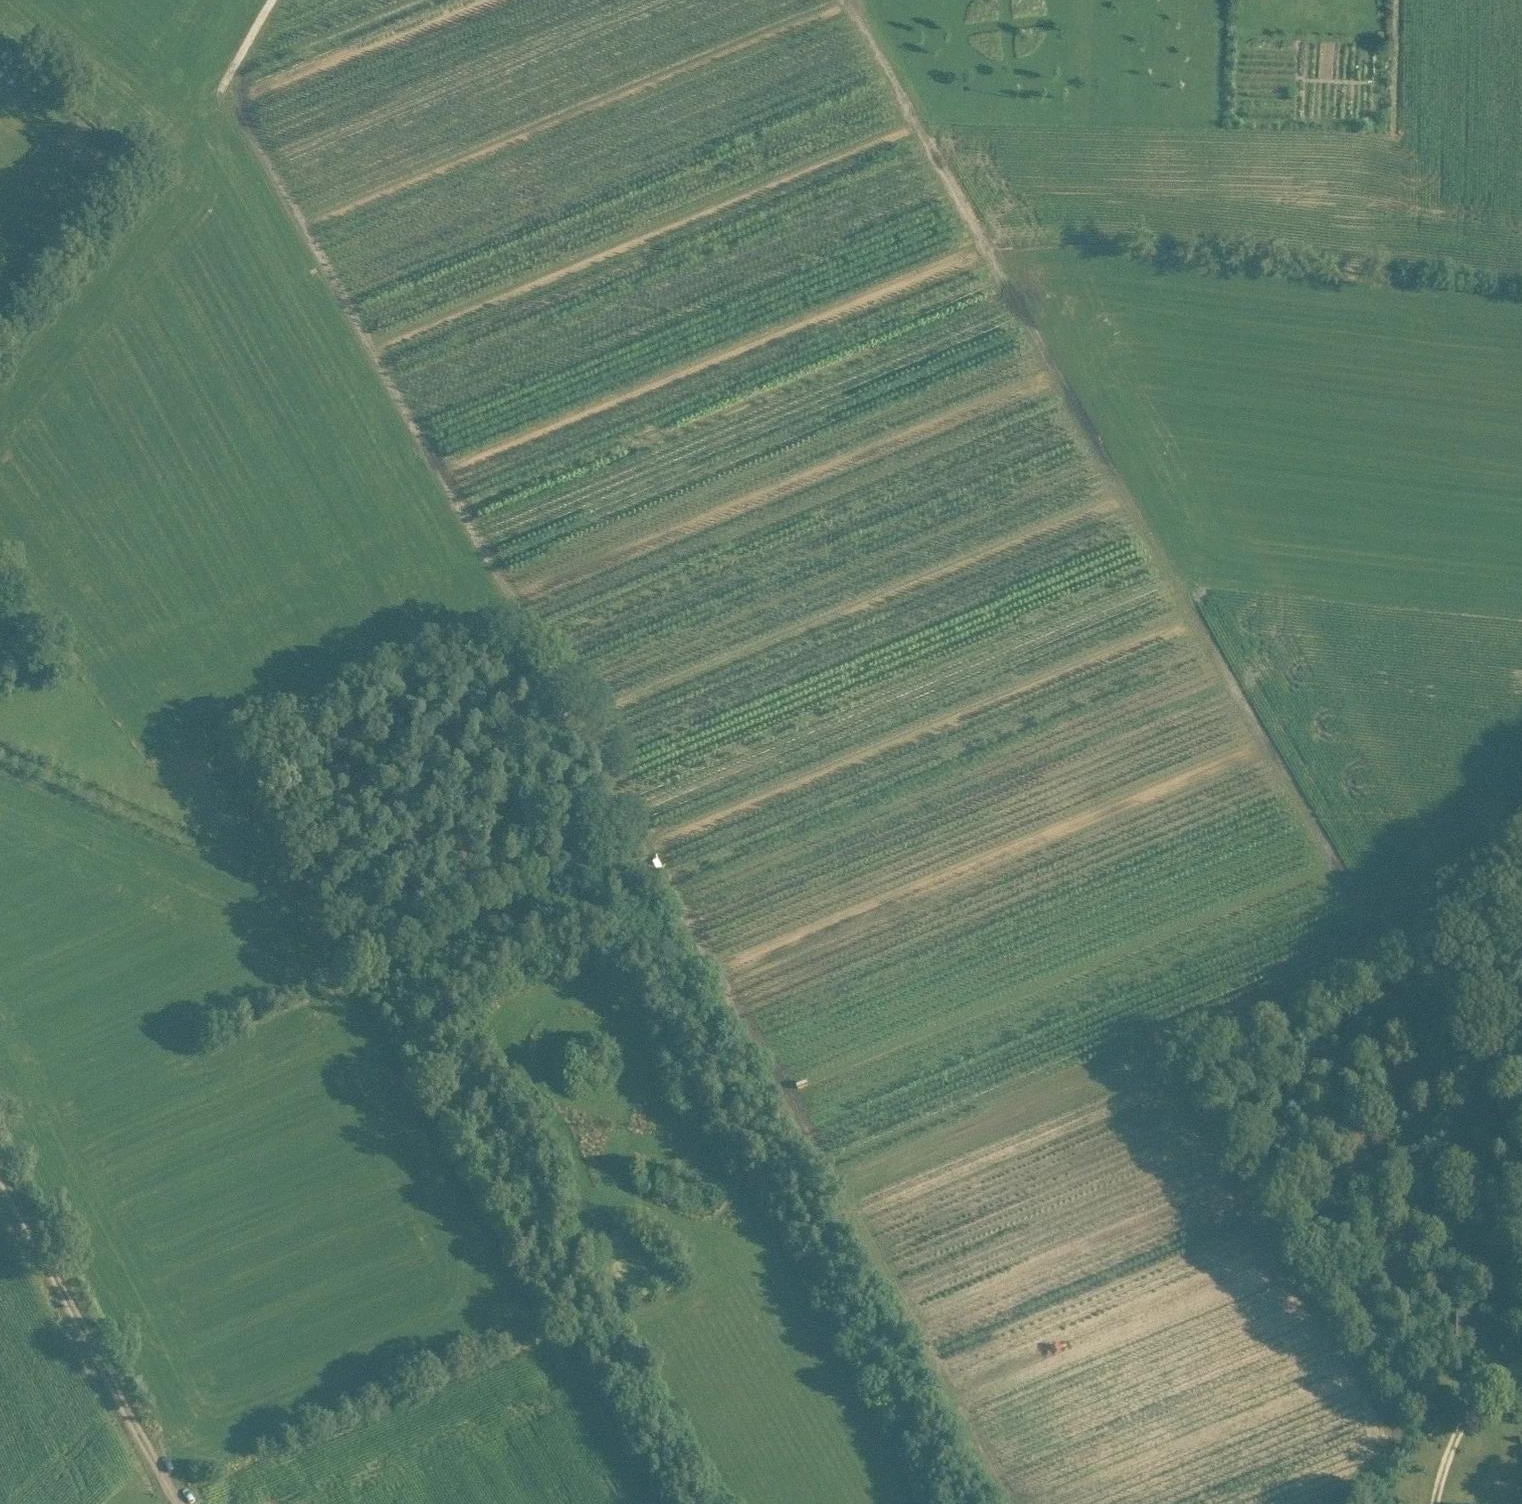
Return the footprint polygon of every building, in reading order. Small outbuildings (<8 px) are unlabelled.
[(1511,1085),(1521,1102),(1521,1078),(1511,1085)]
